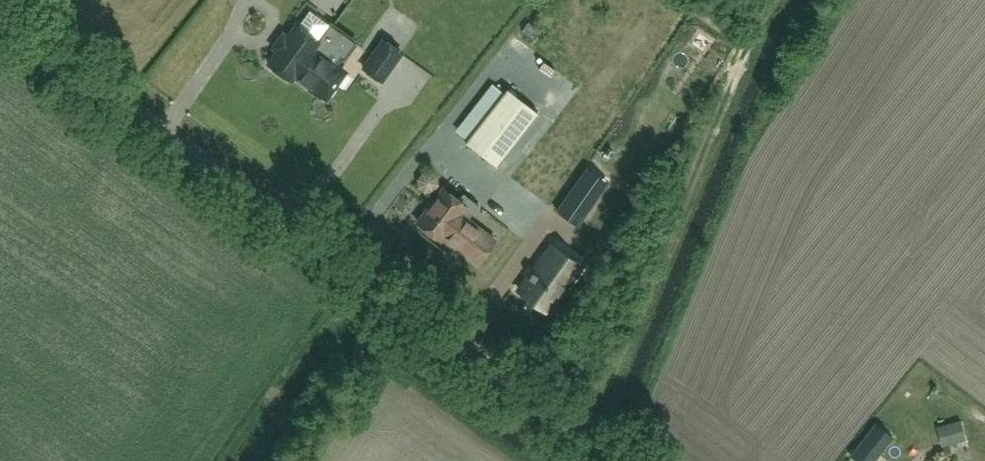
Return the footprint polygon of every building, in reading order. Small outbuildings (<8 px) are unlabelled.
[(426,0),(398,0),(415,14),(426,0)] [(301,21),(322,34),(332,19),(310,6),(301,21)] [(331,25),(318,43),(295,76),(311,87),(309,89),(321,98),(323,96),(327,99),(345,73),(325,58),(342,33),(331,25)] [(295,76),(318,43),(295,27),(269,64),(272,66),(272,70),(278,75),(281,73),(291,80),(295,76)] [(401,53),(383,40),(363,68),(381,81),(401,53)] [(507,89),(465,142),(497,167),(538,114),(507,89)] [(589,210),(599,196),(608,183),(587,168),(578,181),(568,195),(557,210),(578,225),(589,210)] [(458,200),(443,188),(417,221),(440,239),(441,238),(471,199),(463,193),(458,200)] [(441,238),(453,246),(454,245),(477,263),(495,240),(468,219),(479,205),(471,199),(441,238)] [(551,245),(519,291),(547,311),(579,266),(551,245)] [(851,455),(858,460),(874,460),(893,438),(876,424),(851,455)]
